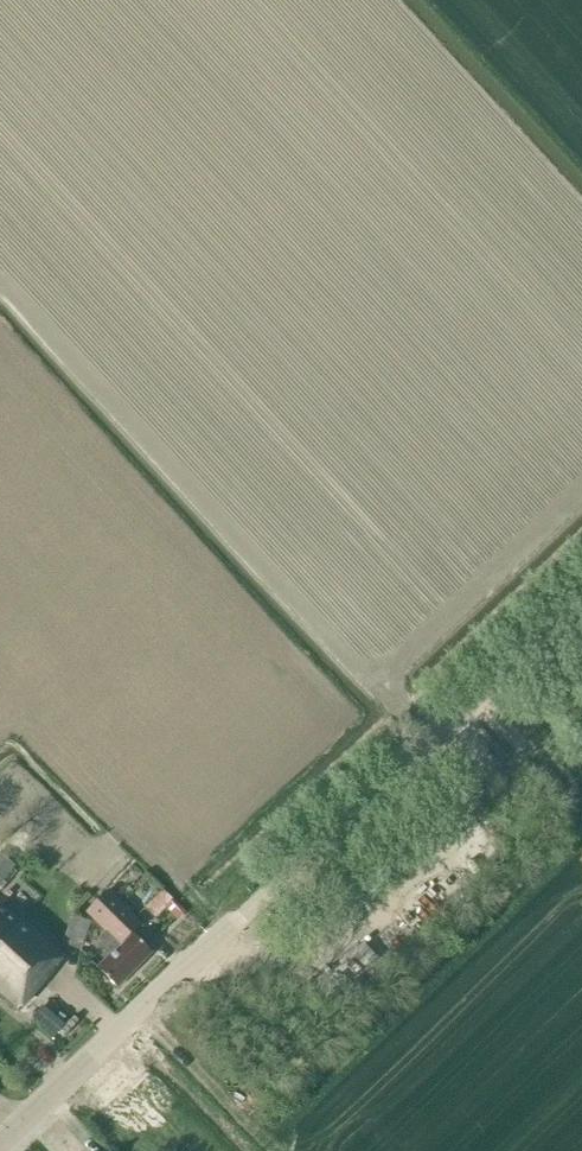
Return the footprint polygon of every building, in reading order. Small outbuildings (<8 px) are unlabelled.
[(0,853),(0,880),(3,882),(16,867),(0,853)] [(117,988),(152,953),(133,933),(142,924),(108,891),(86,913),(105,932),(98,940),(112,954),(98,968),(117,988)] [(167,907),(176,915),(185,907),(176,898),(167,907)] [(19,1010),(66,955),(24,919),(19,924),(0,907),(0,994),(19,1010)]
